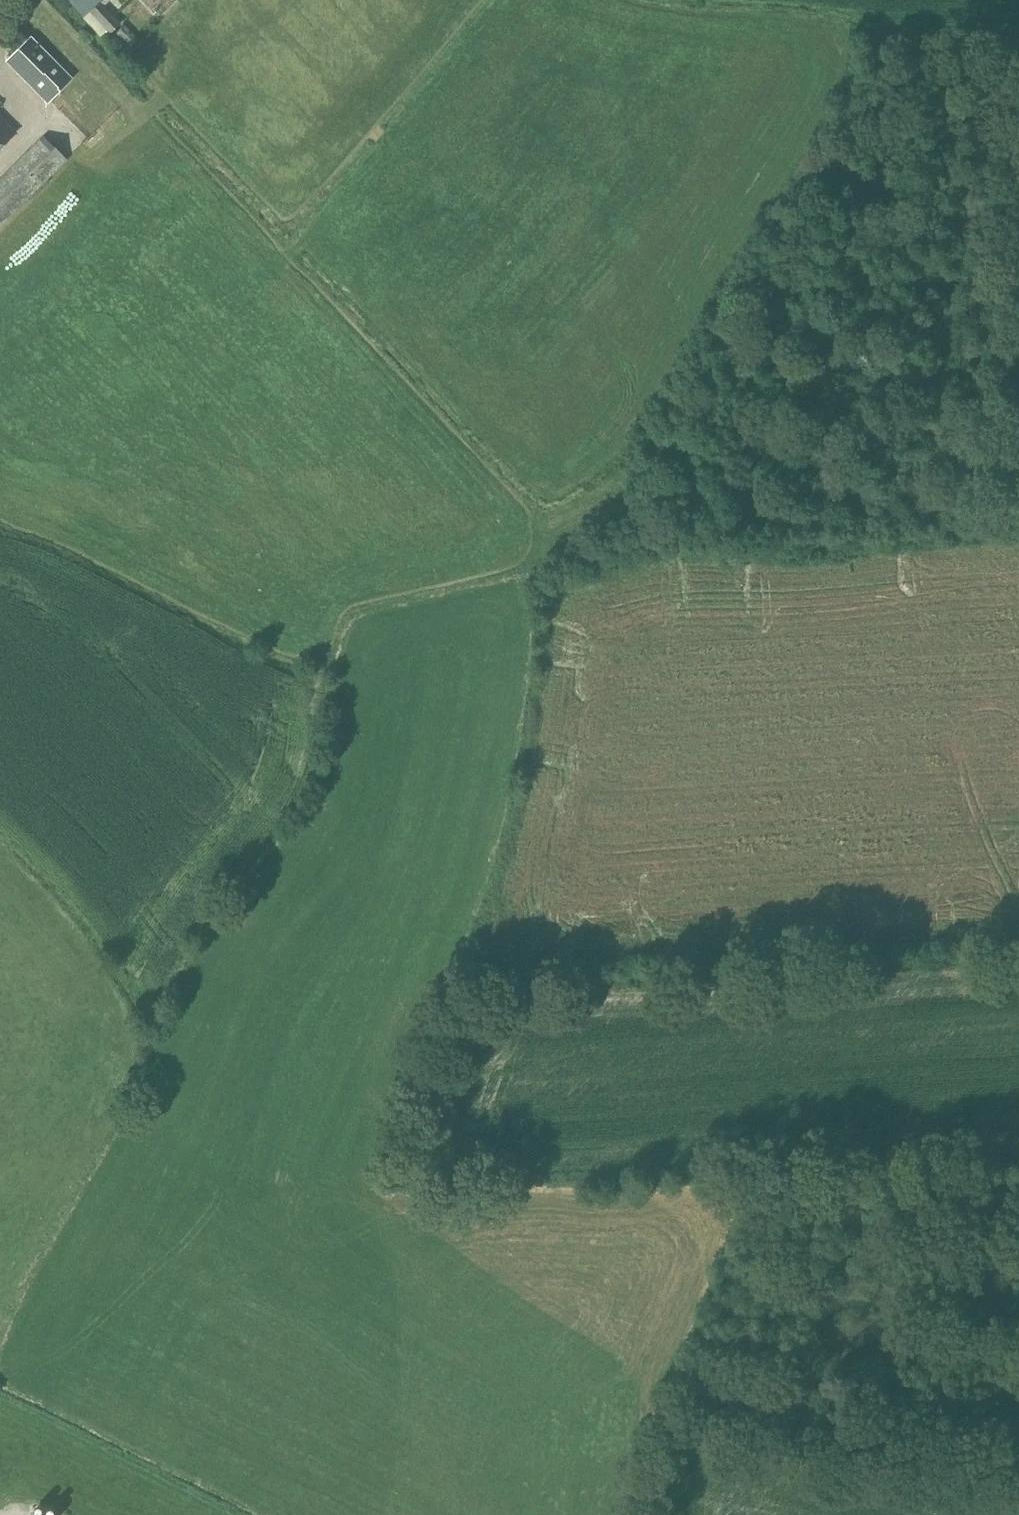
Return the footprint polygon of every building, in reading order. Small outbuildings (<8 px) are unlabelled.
[(121,24),(101,3),(89,12),(109,34),(121,24)] [(34,59),(38,55),(28,45),(10,62),(51,108),(67,94),(34,59)] [(15,133),(0,118),(0,148),(15,133)] [(68,160),(43,136),(0,179),(0,228),(68,160)]
